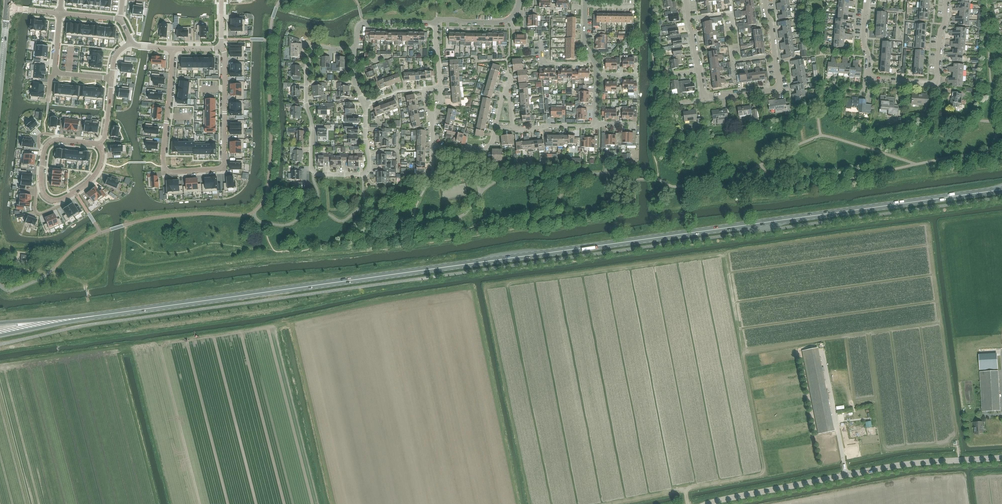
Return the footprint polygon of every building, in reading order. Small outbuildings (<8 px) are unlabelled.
[(535,6),(535,9),(536,9),(536,13),(540,13),(540,8),(545,8),(545,0),(539,0),(539,6),(536,6),(535,6)] [(545,8),(550,8),(550,10),(553,10),(553,4),(550,4),(550,0),(545,0),(545,8)] [(553,11),(557,11),(557,9),(559,9),(559,8),(562,8),(562,0),(557,0),(557,4),(553,4),(553,10),(553,11)] [(562,8),(565,8),(565,10),(571,10),(571,4),(568,4),(568,0),(562,0),(562,8)] [(670,12),(676,11),(675,1),(671,2),(671,0),(664,0),(665,8),(670,7),(670,12)] [(133,6),(132,14),(139,15),(139,16),(141,16),(141,15),(142,15),(142,16),(143,7),(143,4),(136,3),(136,6),(133,6)] [(740,10),(734,11),(735,15),(742,14),(755,12),(754,6),(746,7),(746,11),(741,12),(740,10)] [(528,16),(528,21),(537,21),(538,16),(540,16),(540,13),(536,13),(536,9),(535,9),(533,9),(533,12),(533,16),(528,16)] [(676,11),(670,12),(664,12),(665,17),(669,17),(670,22),(679,21),(678,13),(677,14),(676,11)] [(602,23),(602,14),(597,14),(597,15),(593,15),(593,26),(600,26),(600,23),(602,23)] [(231,25),(231,26),(245,26),(245,17),(237,17),(237,20),(231,20),(231,25)] [(702,23),(702,24),(702,25),(702,26),(703,26),(703,28),(712,27),(711,23),(718,22),(717,17),(707,19),(707,22),(703,22),(703,23),(702,23)] [(743,26),(738,26),(739,30),(741,29),(748,28),(752,28),(751,25),(756,24),(756,18),(747,20),(747,23),(743,24),(743,26)] [(528,21),(527,27),(535,27),(535,30),(539,30),(542,30),(542,27),(542,21),(537,21),(528,21)] [(159,26),(159,30),(161,30),(160,38),(167,38),(167,31),(170,31),(171,24),(167,24),(167,25),(161,25),(161,26),(159,26)] [(195,25),(195,33),(200,33),(200,38),(207,38),(207,32),(209,32),(209,28),(207,28),(207,27),(201,27),(201,26),(201,25),(195,25)] [(669,31),(670,36),(678,35),(677,28),(676,25),(662,27),(662,32),(669,31)] [(231,26),(231,32),(237,32),(237,35),(245,35),(245,26),(231,26)] [(752,28),(748,28),(749,31),(749,34),(754,33),(754,37),(762,36),(762,30),(756,30),(756,27),(752,28)] [(110,28),(109,40),(115,40),(115,39),(118,39),(118,33),(115,33),(116,29),(110,28)] [(183,30),(177,30),(177,37),(184,37),(188,37),(188,35),(191,35),(191,28),(188,28),(183,28),(183,30)] [(366,30),(366,37),(368,37),(368,39),(369,40),(373,40),(373,46),(375,46),(375,44),(375,32),(376,30),(375,30),(372,30),(366,30)] [(499,31),(499,32),(499,34),(498,34),(498,46),(507,46),(507,32),(504,32),(502,32),(499,31)] [(419,33),(419,45),(421,45),(423,45),(424,44),(424,43),(425,41),(427,41),(428,33),(425,33),(419,33)] [(512,40),(512,47),(515,47),(515,45),(520,45),(521,35),(515,35),(515,40),(512,40)] [(599,35),(599,38),(595,38),(595,43),(605,44),(607,44),(607,35),(599,35)] [(672,41),(673,46),(680,45),(682,45),(681,38),(680,38),(679,35),(678,35),(670,36),(668,36),(668,41),(672,41)] [(291,47),(291,57),(298,57),(298,56),(302,56),(302,44),(298,44),(298,43),(299,43),(300,40),(289,36),(289,47),(291,47)] [(713,39),(705,41),(706,47),(710,46),(711,49),(713,49),(719,48),(721,47),(721,45),(719,45),(718,43),(714,43),(713,39)] [(35,45),(34,52),(36,52),(47,53),(48,47),(42,46),(42,43),(36,42),(36,45),(35,45)] [(231,46),(231,52),(244,52),(244,47),(245,47),(245,43),(238,43),(238,46),(231,46)] [(605,44),(595,43),(595,49),(605,49),(605,52),(607,52),(607,49),(605,49),(605,44)] [(675,56),(681,55),(682,55),(681,48),(680,48),(680,45),(673,46),(668,46),(669,51),(672,51),(673,56),(675,56)] [(713,52),(709,52),(709,58),(722,57),(722,56),(724,56),(724,54),(718,55),(717,51),(719,51),(719,48),(713,49),(713,52)] [(751,53),(747,53),(747,57),(753,57),(753,56),(765,54),(764,48),(755,49),(756,53),(751,54),(751,53)] [(33,57),(33,60),(40,61),(41,58),(47,59),(47,58),(47,53),(36,52),(36,57),(33,57)] [(231,52),(231,57),(238,57),(238,61),(245,61),(245,57),(244,57),(244,52),(231,52)] [(623,56),(620,56),(620,58),(620,62),(623,62),(623,68),(628,68),(628,58),(628,55),(623,55),(623,56)] [(681,55),(675,56),(676,60),(670,61),(671,69),(679,68),(678,65),(682,64),(681,55)] [(637,56),(632,56),(632,58),(628,58),(628,68),(634,68),(634,62),(637,62),(637,56)] [(152,57),(152,64),(158,65),(158,67),(162,67),(162,68),(166,68),(166,61),(163,61),(163,58),(160,58),(154,57),(152,57)] [(327,71),(333,71),(333,64),(330,64),(330,57),(322,57),(322,67),(327,68),(327,71)] [(333,64),(333,71),(340,71),(340,68),(344,68),(345,58),(337,57),(337,64),(333,64)] [(605,69),(611,69),(611,59),(606,59),(606,58),(603,57),(603,60),(606,60),(605,69)] [(620,58),(617,58),(615,58),(614,60),(611,59),(611,69),(617,70),(617,64),(620,64),(620,62),(620,58)] [(209,68),(209,71),(218,71),(218,64),(215,64),(215,59),(209,59),(209,68)] [(382,62),(383,65),(385,69),(390,67),(387,60),(382,62)] [(122,64),(121,72),(131,73),(132,65),(131,65),(131,62),(125,61),(124,64),(122,64)] [(33,71),(45,72),(46,69),(45,69),(45,65),(40,65),(41,63),(34,62),(33,71)] [(231,71),(244,71),(244,62),(237,62),(237,65),(231,65),(231,71)] [(292,66),(292,71),(289,71),(289,72),(289,75),(290,76),(292,76),(295,76),(295,80),(300,80),(300,76),(300,66),(295,66),(295,62),(286,62),(286,66),(292,66)] [(373,77),(375,83),(378,82),(374,71),(372,66),(365,69),(366,74),(368,79),(373,77)] [(428,66),(425,66),(425,69),(425,72),(426,80),(432,79),(431,76),(434,76),(434,71),(431,71),(428,71),(428,66)] [(544,68),(544,71),(539,71),(539,77),(540,80),(544,80),(544,81),(549,81),(549,78),(549,68),(544,68)] [(555,68),(549,68),(549,78),(553,78),(553,80),(558,80),(558,74),(555,74),(555,68)] [(561,68),(561,71),(558,71),(558,74),(558,80),(560,80),(560,81),(563,81),(563,78),(567,78),(567,68),(561,68)] [(575,84),(575,80),(575,74),(575,71),(572,71),(572,68),(567,68),(567,78),(569,78),(569,80),(571,81),(571,84),(572,84),(575,84)] [(491,70),(489,69),(488,71),(490,72),(490,75),(498,77),(499,72),(491,70)] [(575,71),(575,74),(575,80),(579,80),(580,80),(580,79),(584,79),(584,69),(578,69),(578,71),(575,71)] [(32,71),(31,78),(33,78),(33,80),(39,81),(39,79),(44,79),(44,75),(45,75),(45,72),(33,71),(32,71)] [(231,71),(231,77),(237,77),(237,80),(244,80),(244,71),(231,71)] [(152,74),(152,77),(154,78),(153,84),(154,84),(154,85),(158,86),(158,84),(164,85),(165,78),(159,78),(160,75),(152,74)] [(398,74),(393,76),(396,84),(401,82),(398,74)] [(382,76),(383,80),(386,88),(391,86),(388,78),(385,79),(384,75),(382,76)] [(378,82),(375,83),(377,88),(380,87),(381,90),(386,88),(383,80),(378,82)] [(619,89),(619,91),(623,92),(623,90),(628,90),(628,80),(623,80),(622,85),(619,85),(619,87),(619,89)] [(628,90),(628,93),(634,93),(634,92),(637,92),(637,85),(637,83),(634,83),(634,80),(628,80),(628,90)] [(674,94),(678,94),(682,93),(682,87),(681,81),(678,82),(678,80),(670,81),(672,93),(674,94)] [(681,81),(682,87),(682,93),(695,91),(694,83),(690,84),(690,80),(681,81)] [(602,87),(602,93),(607,93),(607,91),(611,91),(611,81),(605,81),(605,87),(602,87)] [(611,81),(611,91),(616,92),(616,93),(619,93),(619,91),(619,89),(619,87),(616,87),(617,82),(611,81)] [(32,90),(32,91),(43,92),(45,92),(45,88),(44,88),(44,86),(39,85),(39,82),(33,82),(32,90)] [(231,85),(231,91),(244,91),(244,82),(237,82),(237,85),(231,85)] [(297,98),(298,97),(299,96),(300,96),(300,87),(297,87),(297,83),(288,83),(288,87),(292,87),(292,96),(293,97),(294,98),(295,98),(296,98),(297,98)] [(313,91),(323,91),(324,88),(326,88),(326,83),(320,83),(320,86),(313,86),(313,91)] [(339,88),(339,91),(350,92),(350,91),(349,91),(350,86),(343,86),(343,83),(337,83),(337,88),(339,88)] [(119,89),(118,98),(128,99),(129,90),(128,90),(129,87),(122,87),(121,90),(119,89)] [(577,92),(577,94),(579,94),(579,97),(589,97),(589,92),(584,92),(584,89),(577,89),(577,92)] [(31,90),(30,96),(31,97),(30,100),(37,100),(38,97),(43,98),(43,92),(32,91),(32,90),(31,90)] [(148,90),(147,93),(150,93),(149,99),(162,101),(163,94),(156,94),(156,90),(148,90)] [(231,91),(231,96),(237,96),(237,99),(244,99),(244,91),(231,91)] [(323,91),(313,91),(313,96),(319,97),(319,100),(325,100),(325,94),(323,94),(323,91)] [(350,92),(339,91),(336,91),(336,97),(337,97),(337,100),(343,100),(343,97),(350,97),(349,97),(349,92),(350,92)] [(951,108),(956,109),(956,108),(960,108),(960,104),(962,104),(962,94),(959,94),(959,93),(953,93),(952,101),(951,101),(951,108)] [(912,104),(928,105),(928,95),(913,94),(912,104)] [(888,108),(888,114),(898,115),(899,106),(895,106),(895,98),(886,97),(886,96),(881,95),(880,101),(881,101),(881,104),(880,104),(880,110),(881,110),(881,108),(888,108)] [(575,102),(575,106),(577,106),(581,106),(583,106),(583,103),(589,103),(589,97),(579,97),(579,100),(575,102)] [(863,112),(863,113),(871,113),(871,114),(872,114),(872,104),(871,104),(871,105),(866,104),(866,100),(859,99),(859,98),(852,97),(852,100),(847,99),(846,109),(851,109),(851,107),(858,107),(858,111),(863,112)] [(790,105),(785,106),(785,100),(774,101),(774,100),(768,101),(769,105),(768,105),(768,106),(770,106),(770,110),(775,109),(776,113),(785,111),(786,116),(791,115),(790,105)] [(231,110),(244,110),(244,104),(243,104),(243,101),(237,101),(237,104),(231,104),(231,110)] [(395,101),(390,103),(393,110),(398,108),(395,101)] [(346,106),(345,113),(355,113),(355,106),(353,106),(353,103),(343,102),(343,106),(346,106)] [(325,107),(320,107),(318,107),(318,115),(327,115),(327,107),(334,107),(334,103),(325,103),(325,107)] [(298,104),(289,104),(289,108),(292,108),(291,115),(294,115),(294,119),(300,119),(300,107),(298,107),(298,104)] [(153,109),(152,113),(155,113),(154,119),(161,120),(161,119),(162,112),(162,109),(159,109),(159,106),(153,105),(153,109)] [(383,114),(386,113),(387,116),(389,115),(388,114),(385,105),(380,107),(383,114)] [(551,118),(556,118),(556,108),(553,108),(553,106),(545,106),(546,112),(551,112),(551,118)] [(562,118),(562,115),(565,115),(565,106),(562,106),(556,106),(556,108),(556,118),(562,118)] [(573,109),(573,114),(577,114),(587,115),(587,109),(581,109),(581,106),(577,106),(575,106),(575,109),(573,109)] [(738,108),(739,116),(753,114),(754,119),(758,119),(756,109),(753,110),(751,111),(750,106),(738,108)] [(376,119),(375,117),(377,116),(383,114),(380,107),(374,108),(376,111),(371,113),(371,121),(376,119)] [(602,107),(602,116),(605,116),(605,119),(610,119),(611,109),(605,109),(605,107),(602,107)] [(619,107),(619,108),(619,110),(619,113),(622,113),(622,119),(628,119),(628,109),(622,109),(622,107),(619,107)] [(631,107),(631,109),(628,109),(628,119),(633,119),(633,112),(636,112),(636,107),(633,107),(631,107)] [(611,109),(610,119),(616,119),(616,110),(619,110),(619,108),(616,108),(616,110),(611,109)] [(725,123),(724,119),(727,119),(726,109),(712,111),(713,121),(717,120),(717,124),(725,123)] [(231,110),(231,116),(237,116),(237,119),(244,119),(244,110),(231,110)] [(683,113),(684,121),(696,120),(695,110),(688,111),(689,112),(683,113)] [(352,114),(345,113),(345,123),(358,123),(358,122),(360,122),(360,117),(358,117),(352,117),(352,114)] [(575,120),(575,123),(577,123),(581,123),(581,120),(587,120),(587,115),(577,114),(577,120),(575,120)] [(420,121),(419,118),(425,117),(424,115),(411,118),(412,123),(420,121)] [(51,117),(49,128),(56,128),(57,125),(60,126),(60,119),(57,119),(57,118),(51,117)] [(62,119),(62,123),(64,124),(63,129),(67,130),(67,131),(70,131),(72,119),(64,119),(62,119)] [(72,119),(70,131),(74,131),(74,130),(78,131),(78,127),(80,127),(81,121),(79,121),(79,120),(72,119)] [(26,126),(25,127),(30,132),(38,125),(33,120),(31,122),(30,123),(29,122),(26,124),(27,125),(26,126)] [(92,121),(91,133),(94,133),(94,132),(98,133),(98,127),(100,127),(101,122),(99,122),(99,120),(92,120),(91,121),(92,121)] [(82,121),(82,125),(84,125),(84,131),(87,132),(91,133),(92,121),(91,121),(85,121),(84,121),(82,121)] [(231,124),(231,129),(244,129),(244,124),(245,124),(245,121),(238,121),(238,124),(231,124)] [(422,124),(420,125),(420,121),(412,123),(413,128),(416,128),(417,130),(424,131),(422,124)] [(146,127),(145,133),(152,134),(151,136),(156,137),(156,135),(158,135),(159,128),(152,128),(152,124),(146,124),(146,127)] [(318,137),(327,137),(327,129),(331,129),(331,125),(324,125),(324,129),(318,129),(318,137)] [(345,125),(345,130),(348,130),(348,134),(358,134),(358,128),(353,128),(354,125),(352,125),(348,125),(345,125)] [(451,135),(452,132),(453,129),(455,129),(456,127),(453,127),(445,125),(444,130),(447,131),(447,134),(451,135)] [(113,127),(111,137),(114,137),(113,141),(120,142),(121,138),(118,138),(119,128),(113,127)] [(289,133),(297,133),(296,142),(304,142),(304,131),(301,131),(301,128),(289,128),(289,133)] [(231,129),(231,135),(238,135),(238,138),(245,138),(245,135),(244,135),(244,129),(231,129)] [(375,132),(375,137),(384,138),(384,132),(389,132),(389,129),(383,129),(383,132),(375,132)] [(619,131),(619,133),(619,144),(619,146),(621,146),(622,146),(625,146),(627,146),(627,133),(622,133),(622,131),(619,131)] [(633,133),(627,133),(627,146),(636,147),(636,131),(633,131),(633,133)] [(454,137),(457,138),(456,141),(462,142),(461,144),(465,145),(467,137),(463,136),(464,134),(452,132),(451,135),(455,135),(454,137)] [(610,145),(610,135),(605,135),(605,133),(602,133),(601,148),(604,148),(605,147),(608,147),(608,148),(610,148),(610,145)] [(610,135),(610,145),(615,145),(615,151),(619,151),(619,146),(619,144),(619,133),(615,133),(615,135),(610,135)] [(344,146),(352,146),(352,143),(358,143),(358,136),(344,136),(344,139),(349,140),(348,143),(344,143),(344,146)] [(571,147),(572,146),(572,144),(574,144),(577,144),(577,147),(580,147),(580,139),(577,139),(574,139),(574,136),(569,136),(569,144),(569,146),(570,147),(571,147)] [(581,136),(580,149),(584,149),(584,148),(589,148),(589,138),(584,138),(584,136),(581,136)] [(594,138),(589,138),(589,148),(594,148),(594,149),(598,149),(598,136),(594,136),(594,138)] [(22,140),(21,147),(33,148),(34,141),(31,141),(31,138),(23,137),(23,140),(22,140)] [(389,138),(384,138),(375,137),(375,143),(380,143),(380,146),(389,146),(389,143),(389,138)] [(158,150),(158,143),(152,143),(153,140),(147,139),(146,142),(147,142),(147,149),(148,149),(147,150),(152,151),(152,149),(158,150)] [(230,143),(230,148),(242,148),(241,149),(244,149),(244,140),(236,140),(236,143),(230,143)] [(122,145),(110,146),(110,153),(113,153),(113,156),(121,155),(121,152),(123,152),(122,145)] [(294,162),(302,162),(302,157),(303,157),(303,155),(302,155),(302,151),(301,151),(301,147),(290,147),(290,154),(294,154),(294,162)] [(230,148),(230,154),(236,154),(236,157),(243,157),(243,154),(241,154),(241,149),(242,148),(230,148)] [(22,151),(22,154),(24,154),(23,159),(23,160),(34,161),(35,155),(29,155),(29,151),(22,151)] [(385,151),(385,155),(377,155),(377,160),(386,160),(386,157),(390,157),(390,155),(391,155),(391,152),(385,151)] [(82,162),(88,162),(88,159),(90,160),(90,156),(89,155),(89,152),(83,152),(82,162)] [(324,160),(327,160),(327,154),(322,154),(321,156),(318,156),(318,160),(317,160),(317,165),(318,165),(318,167),(324,167),(324,160)] [(336,167),(336,166),(336,156),(333,156),(333,154),(327,154),(327,160),(331,160),(331,167),(336,167)] [(341,160),(345,160),(345,154),(339,154),(339,156),(336,156),(336,166),(341,166),(341,160)] [(345,154),(345,160),(348,160),(348,167),(354,167),(354,156),(351,156),(351,154),(345,154)] [(357,156),(354,156),(354,167),(359,167),(359,160),(363,161),(363,154),(357,154),(357,156)] [(21,164),(20,168),(27,169),(28,165),(34,166),(34,161),(23,160),(23,159),(22,159),(21,164)] [(242,170),(242,164),(243,164),(243,160),(237,160),(237,163),(230,163),(230,170),(233,170),(239,170),(242,170)] [(377,166),(385,166),(385,169),(391,169),(391,164),(386,164),(386,160),(377,160),(377,166)] [(299,166),(292,166),(292,171),(293,171),(293,174),(289,174),(289,179),(292,179),(292,180),(302,180),(302,175),(302,171),(301,171),(301,170),(300,170),(300,169),(299,169),(299,166)] [(377,178),(386,178),(389,178),(389,172),(391,172),(391,169),(385,169),(385,172),(377,172),(377,178)] [(21,170),(20,174),(21,174),(21,179),(32,181),(32,175),(26,174),(27,171),(21,170)] [(155,174),(148,174),(148,178),(149,187),(152,187),(152,188),(159,188),(159,186),(158,180),(158,177),(155,177),(155,174)] [(107,178),(105,184),(116,189),(119,183),(116,182),(117,178),(111,176),(110,179),(107,178)] [(236,187),(235,183),(234,183),(233,177),(227,177),(227,183),(224,184),(225,190),(228,190),(228,188),(234,188),(234,187),(236,187)] [(206,184),(202,185),(203,192),(212,191),(211,178),(205,179),(206,184)] [(217,178),(211,178),(212,191),(221,191),(221,183),(218,184),(217,178)] [(389,178),(386,178),(377,178),(377,183),(385,183),(385,186),(391,186),(391,181),(389,181),(389,178)] [(19,185),(19,189),(25,189),(25,186),(31,187),(32,181),(21,179),(20,185),(19,185)] [(187,187),(184,187),(184,193),(188,193),(188,192),(193,192),(192,179),(186,179),(187,187)] [(197,179),(192,179),(193,192),(202,191),(201,184),(198,184),(197,179)] [(173,181),(174,194),(183,193),(182,186),(179,186),(179,180),(173,181)] [(167,187),(164,187),(164,194),(168,193),(168,194),(174,194),(173,181),(167,181),(167,187)] [(95,187),(91,190),(97,199),(98,201),(103,197),(103,198),(106,195),(102,190),(99,192),(95,187)] [(87,193),(86,194),(89,199),(87,201),(91,206),(94,204),(93,203),(97,199),(91,190),(90,191),(87,193)] [(18,194),(17,200),(30,201),(30,200),(31,197),(31,195),(25,195),(25,192),(19,191),(19,194),(18,194)] [(16,206),(16,209),(23,210),(24,207),(30,207),(30,201),(17,200),(17,206),(16,206)] [(72,203),(67,206),(73,216),(74,217),(79,214),(79,213),(82,212),(78,206),(76,208),(72,203)] [(67,206),(62,209),(66,214),(63,216),(66,221),(69,220),(69,219),(73,216),(67,206)] [(55,214),(49,216),(54,228),(59,226),(59,225),(62,224),(60,218),(57,219),(55,214)] [(27,216),(25,223),(28,224),(34,226),(35,226),(37,220),(27,216)] [(47,224),(44,225),(46,231),(49,229),(49,230),(54,228),(49,216),(44,218),(47,224)] [(813,349),(803,350),(805,363),(813,362),(812,357),(815,357),(813,349)] [(808,371),(818,433),(835,431),(834,427),(830,428),(829,421),(824,422),(824,419),(821,420),(820,415),(826,414),(819,372),(813,373),(812,370),(808,371)] [(980,372),(982,412),(1000,411),(998,371),(980,372)] [(974,422),(975,434),(976,434),(977,435),(979,435),(980,434),(983,434),(983,422),(974,422)] [(850,438),(866,435),(865,424),(848,427),(850,438)]
